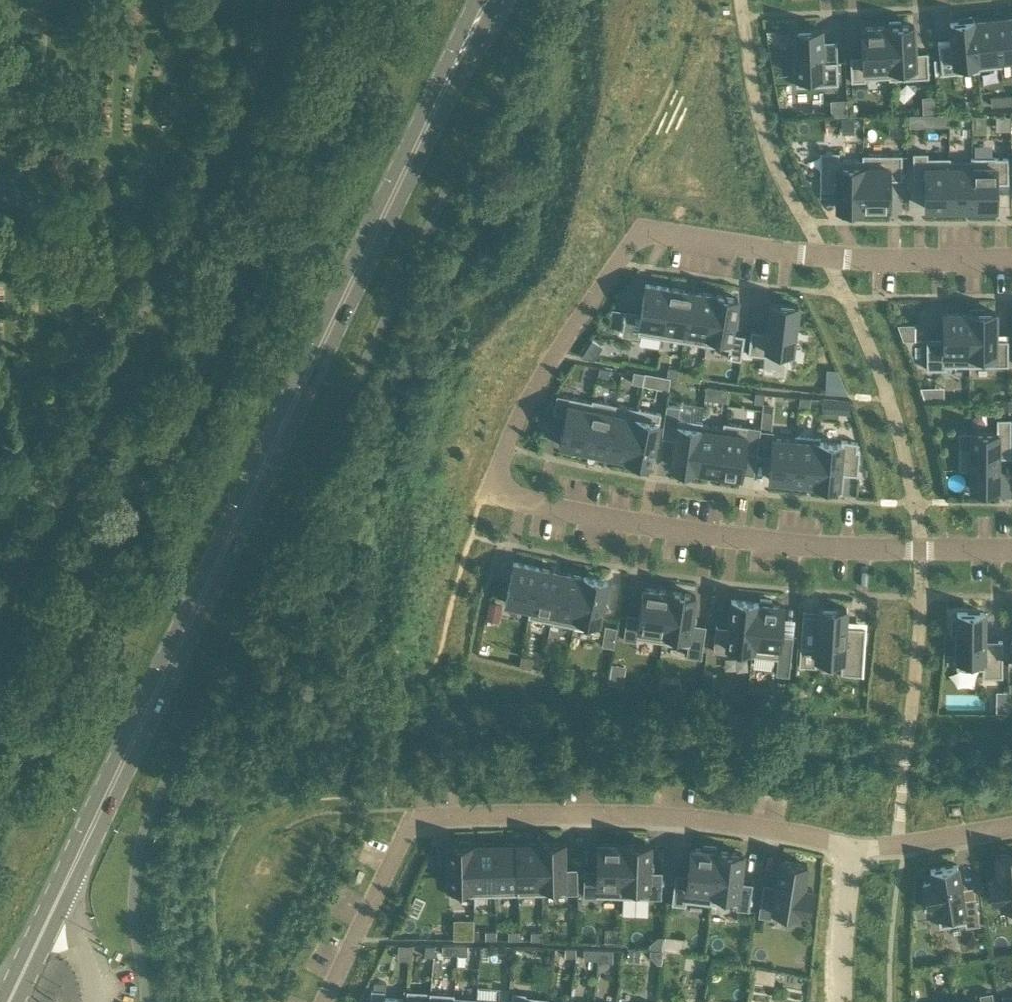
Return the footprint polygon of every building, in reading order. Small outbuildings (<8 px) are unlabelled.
[(972,15),(958,16),(958,20),(949,21),(951,41),(939,42),(942,73),(978,70),(973,19),(972,19),(972,15)] [(996,17),(1000,65),(1001,65),(1001,63),(1011,62),(1011,15),(996,17)] [(996,17),(973,19),(978,70),(979,70),(979,67),(1000,65),(996,17)] [(887,25),(890,78),(928,76),(927,51),(915,52),(913,24),(901,24),(901,20),(889,21),(889,25),(887,25)] [(865,77),(889,76),(889,78),(890,78),(887,25),(861,26),(862,54),(850,55),(851,80),(865,79),(865,77)] [(837,60),(823,61),(821,28),(794,29),(796,85),(838,83),(837,60)] [(991,97),(991,105),(1011,104),(1011,96),(991,97)] [(846,104),(831,105),(831,117),(847,117),(846,104)] [(960,121),(960,113),(949,113),(949,122),(960,121)] [(922,114),(909,114),(909,126),(922,126),(922,114)] [(841,117),(842,129),(854,129),(854,117),(841,117)] [(863,159),(862,159),(839,159),(839,152),(820,151),(820,190),(837,190),(837,207),(863,207),(863,159)] [(949,159),(950,159),(950,157),(928,157),(928,152),(913,152),(913,177),(925,177),(925,208),(949,208),(949,159)] [(862,154),(862,159),(863,159),(863,207),(889,208),(889,179),(902,179),(902,154),(862,154)] [(971,157),(971,159),(972,159),(972,208),(996,208),(996,183),(1008,183),(1008,158),(996,158),(996,157),(971,157)] [(972,159),(971,159),(950,159),(949,159),(949,208),(972,208),(972,159)] [(637,333),(661,337),(669,287),(645,283),(637,333)] [(669,287),(661,337),(683,341),(691,290),(669,287)] [(683,341),(706,344),(714,294),(691,290),(683,341)] [(738,298),(714,294),(706,344),(729,348),(727,357),(740,359),(745,334),(732,332),(738,298)] [(792,358),(798,305),(770,302),(767,332),(751,330),(748,353),(792,358)] [(970,312),(969,312),(969,365),(1008,366),(1008,340),(995,340),(995,312),(984,312),(984,308),(970,308),(970,312)] [(969,365),(969,312),(943,312),(943,340),(926,340),(926,369),(946,369),(946,366),(969,365)] [(915,324),(897,324),(903,340),(915,340),(915,324)] [(592,339),(581,357),(594,359),(602,346),(592,339)] [(599,367),(597,378),(607,380),(610,369),(599,367)] [(678,369),(668,368),(667,376),(677,378),(678,369)] [(689,380),(690,371),(678,369),(677,378),(689,380)] [(642,385),(644,373),(644,372),(634,370),(631,383),(642,385)] [(847,393),(844,387),(837,371),(828,370),(827,392),(846,393),(847,393)] [(643,386),(668,389),(670,377),(644,373),(642,385),(643,386)] [(704,397),(727,401),(728,389),(706,386),(704,397)] [(754,403),(762,403),(764,393),(755,392),(754,403)] [(592,401),(591,401),(556,394),(553,412),(565,414),(559,444),(583,449),(592,401)] [(799,406),(809,407),(810,398),(800,397),(799,406)] [(1002,399),(1002,409),(1011,409),(1011,398),(1002,399)] [(605,453),(615,403),(592,399),(591,401),(592,401),(583,449),(605,453)] [(837,412),(838,400),(822,399),(821,411),(837,412)] [(615,403),(605,453),(627,458),(637,408),(615,403)] [(701,423),(702,423),(702,421),(678,418),(679,406),(666,404),(662,437),(674,439),(671,466),(694,469),(701,423)] [(651,463),(661,412),(637,408),(627,458),(651,463)] [(1011,418),(996,418),(996,432),(971,432),(970,447),(958,447),(958,469),(970,469),(970,488),(998,488),(998,457),(1010,457),(1011,418)] [(761,420),(760,429),(771,430),(772,421),(761,420)] [(723,426),(717,472),(741,476),(744,451),(758,453),(760,430),(760,427),(723,422),(722,426),(723,426)] [(701,423),(694,469),(717,472),(723,426),(722,426),(702,423),(701,423)] [(760,430),(758,453),(758,454),(770,456),(768,479),(792,481),(796,440),(795,440),(772,438),(773,431),(760,430)] [(818,442),(820,442),(820,437),(795,435),(795,440),(796,440),(792,481),(815,483),(818,442)] [(818,442),(815,483),(839,485),(840,473),(857,475),(860,450),(857,449),(857,441),(841,440),(841,444),(820,442),(818,442)] [(505,602),(530,607),(531,607),(539,567),(513,561),(505,602)] [(530,607),(528,617),(551,621),(561,571),(539,567),(531,607),(530,607)] [(573,626),(584,576),(561,571),(551,621),(573,626)] [(584,576),(573,626),(597,631),(607,581),(584,576)] [(662,642),(669,591),(643,587),(639,615),(627,613),(623,638),(636,640),(636,638),(662,642)] [(662,642),(687,645),(686,656),(701,658),(706,625),(691,623),(695,595),(669,591),(662,642)] [(752,653),(751,653),(750,655),(777,658),(775,674),(788,675),(793,635),(780,634),(783,605),(771,604),(772,600),(760,598),(759,602),(757,602),(752,653)] [(726,650),(751,653),(752,653),(757,602),(731,599),(728,627),(715,626),(713,651),(726,652),(726,650)] [(815,658),(841,659),(840,674),(862,675),(865,628),(845,626),(846,608),(819,606),(815,658)] [(488,607),(486,621),(497,623),(500,610),(488,607)] [(956,668),(982,668),(982,677),(1002,677),(1002,641),(983,641),(984,612),(956,612),(956,616),(950,616),(950,633),(956,633),(956,668)] [(617,626),(605,624),(602,644),(613,647),(617,626)] [(533,657),(522,655),(520,665),(531,667),(533,657)] [(564,665),(551,663),(549,670),(563,673),(564,665)] [(473,895),(471,844),(471,840),(458,840),(458,844),(448,845),(449,896),(473,895)] [(564,842),(540,843),(541,894),(577,893),(577,868),(564,868),(564,842)] [(584,869),(583,895),(622,897),(624,843),(597,842),(596,869),(584,869)] [(517,843),(494,844),(495,895),(518,894),(517,843)] [(541,894),(540,843),(517,843),(518,894),(541,894)] [(624,843),(622,897),(661,898),(662,872),(649,871),(650,844),(624,843)] [(473,895),(495,895),(494,844),(471,844),(473,895)] [(711,901),(717,851),(715,850),(716,846),(704,845),(703,849),(691,847),(687,874),(675,872),(671,904),(685,905),(686,901),(711,904),(712,901),(711,901)] [(743,854),(717,851),(711,901),(712,901),(736,904),(736,908),(749,910),(752,883),(740,882),(743,854)] [(995,855),(998,877),(989,878),(991,901),(1001,900),(1002,910),(1011,909),(1011,853),(995,855)] [(798,914),(799,910),(808,911),(812,889),(803,887),(807,863),(780,859),(775,885),(763,883),(758,915),(770,917),(772,910),(798,914)] [(975,896),(962,898),(957,864),(930,868),(932,880),(922,881),(926,904),(935,903),(939,926),(965,922),(965,926),(979,924),(975,896)] [(473,922),(459,922),(458,941),(473,941),(473,922)] [(496,930),(485,930),(485,939),(496,939),(496,930)] [(519,931),(508,931),(508,939),(519,940),(519,931)] [(541,940),(542,931),(531,931),(531,940),(541,940)] [(665,938),(663,950),(673,951),(674,939),(665,938)] [(425,956),(433,957),(434,946),(425,945),(425,956)] [(455,953),(455,945),(442,945),(442,953),(455,953)] [(467,954),(467,945),(455,945),(455,953),(467,954)] [(565,948),(565,956),(575,957),(576,948),(565,948)] [(584,948),(583,959),(598,959),(598,949),(584,948)] [(598,949),(598,959),(598,961),(612,962),(613,949),(598,949)] [(629,949),(628,961),(640,962),(641,950),(629,949)] [(407,999),(405,999),(384,998),(385,983),(374,982),(373,990),(371,989),(370,1001),(406,1001),(407,999)] [(406,1001),(429,1001),(430,992),(406,990),(405,999),(407,999),(406,1001)] [(549,998),(525,995),(526,993),(512,991),(510,1001),(548,1001),(549,998)] [(429,1001),(452,1001),(453,996),(454,994),(430,992),(429,1001)]
